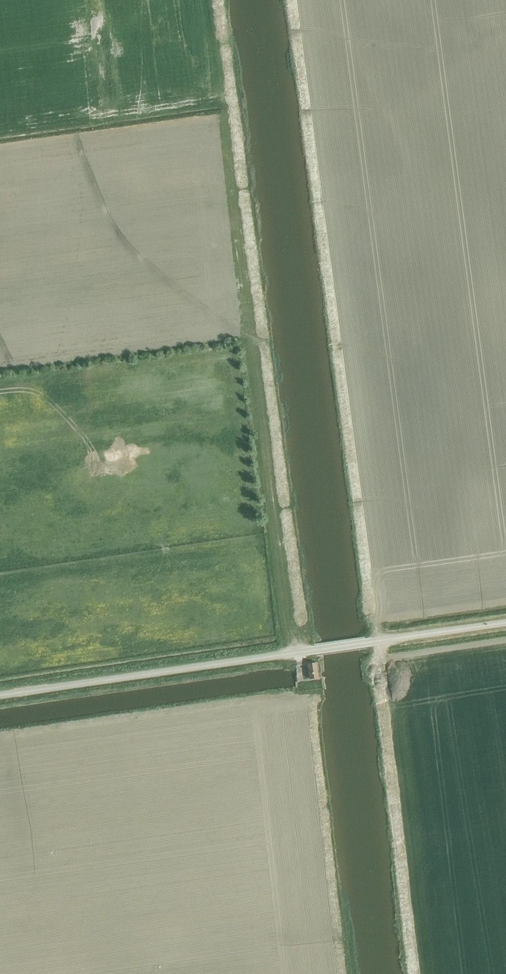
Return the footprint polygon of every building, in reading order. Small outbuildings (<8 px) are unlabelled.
[(307,664),(309,679),(318,678),(315,662),(307,664)] [(290,779),(276,778),(276,790),(290,790),(290,779)]
